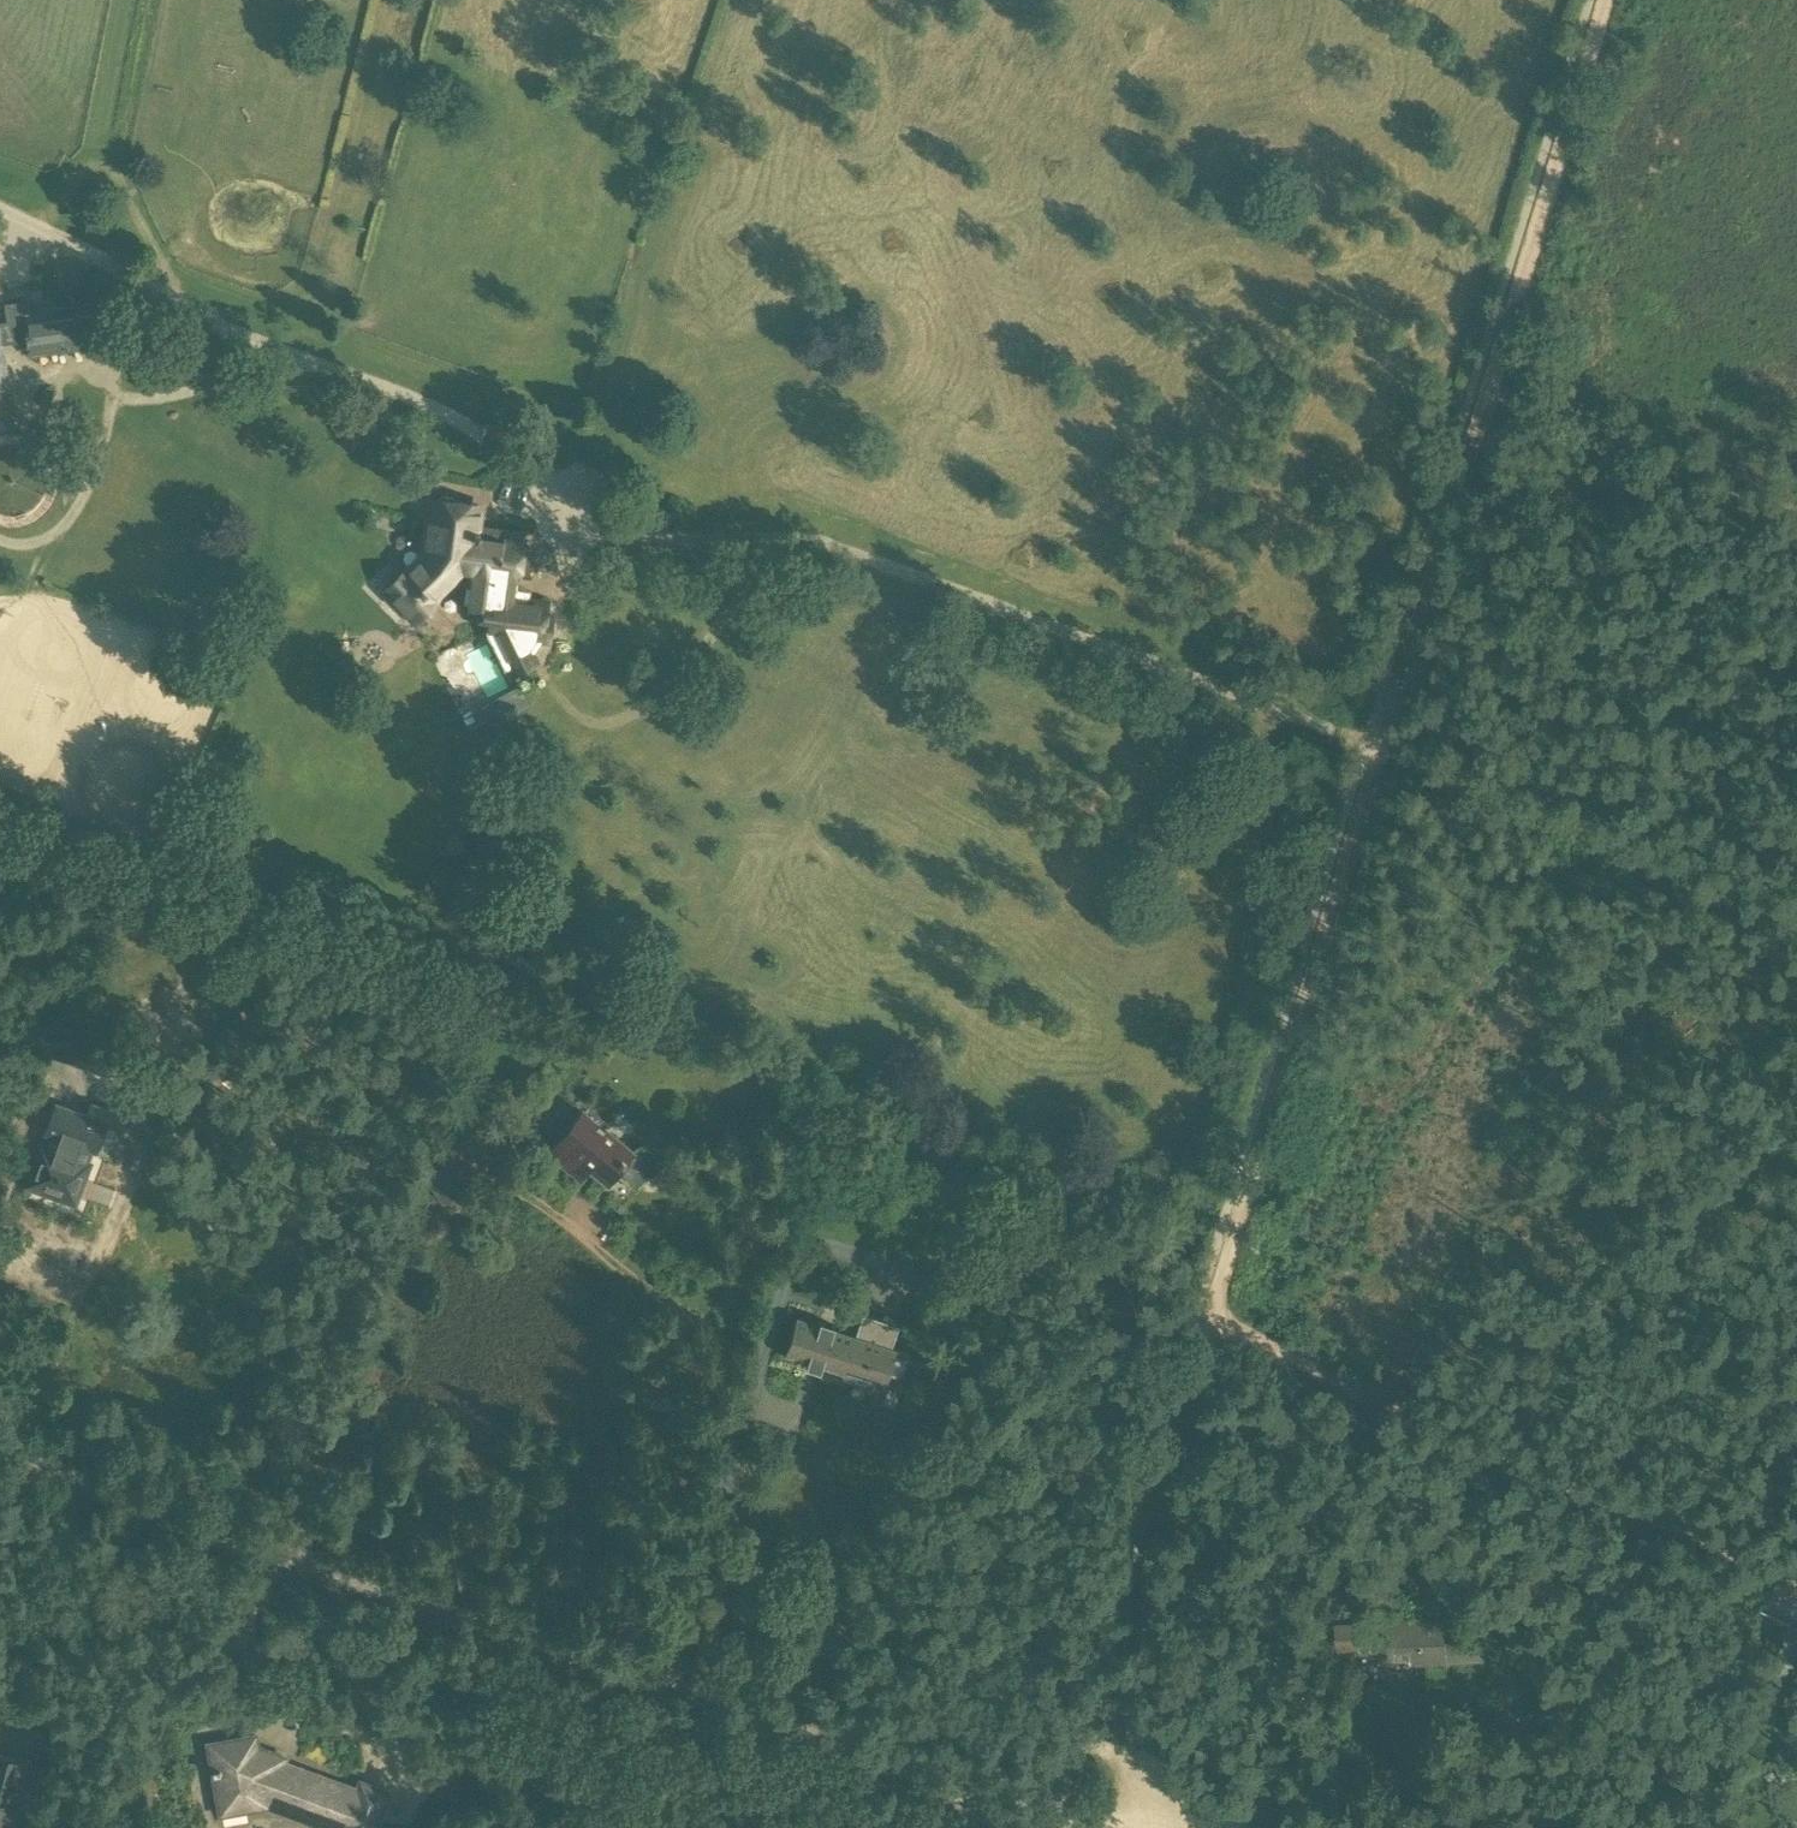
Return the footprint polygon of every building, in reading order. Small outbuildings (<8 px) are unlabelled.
[(24,337),(25,350),(77,344),(73,306),(54,308),(54,302),(19,306),(19,297),(0,298),(0,301),(1,315),(0,316),(0,339),(24,337)] [(26,423),(28,400),(7,399),(0,359),(0,421),(26,423)] [(408,568),(384,591),(416,623),(440,599),(436,595),(463,568),(469,569),(462,611),(499,617),(506,579),(518,581),(519,573),(531,575),(535,547),(523,546),(524,540),(479,532),(484,507),(435,499),(432,519),(430,519),(426,541),(428,542),(421,563),(419,561),(410,570),(408,568)] [(107,1076),(115,1054),(116,1049),(80,1037),(79,1039),(71,1063),(107,1076)] [(229,1058),(215,1074),(230,1086),(244,1071),(229,1058)] [(43,1136),(25,1187),(31,1189),(30,1192),(47,1198),(48,1195),(70,1203),(83,1167),(82,1166),(87,1152),(90,1153),(101,1123),(51,1105),(41,1135),(43,1136)] [(584,1109),(549,1152),(581,1179),(591,1168),(608,1182),(616,1171),(636,1188),(652,1169),(650,1167),(658,1154),(638,1137),(631,1148),(584,1109)] [(862,1310),(855,1333),(796,1315),(784,1355),(899,1391),(911,1351),(890,1345),(890,1344),(891,1344),(898,1322),(862,1310)] [(1418,1621),(1336,1625),(1337,1648),(1390,1646),(1391,1661),(1423,1659),(1423,1662),(1483,1659),(1482,1641),(1444,1643),(1443,1622),(1440,1623),(1440,1603),(1417,1604),(1418,1621)] [(209,1744),(221,1812),(268,1804),(333,1827),(373,1827),(387,1791),(360,1782),(357,1789),(282,1762),(284,1757),(257,1747),(255,1736),(209,1744)] [(0,1827),(4,1827),(10,1799),(18,1801),(24,1769),(15,1767),(17,1753),(0,1750),(0,1827)] [(1224,1759),(1220,1770),(1230,1774),(1234,1762),(1224,1759)]
